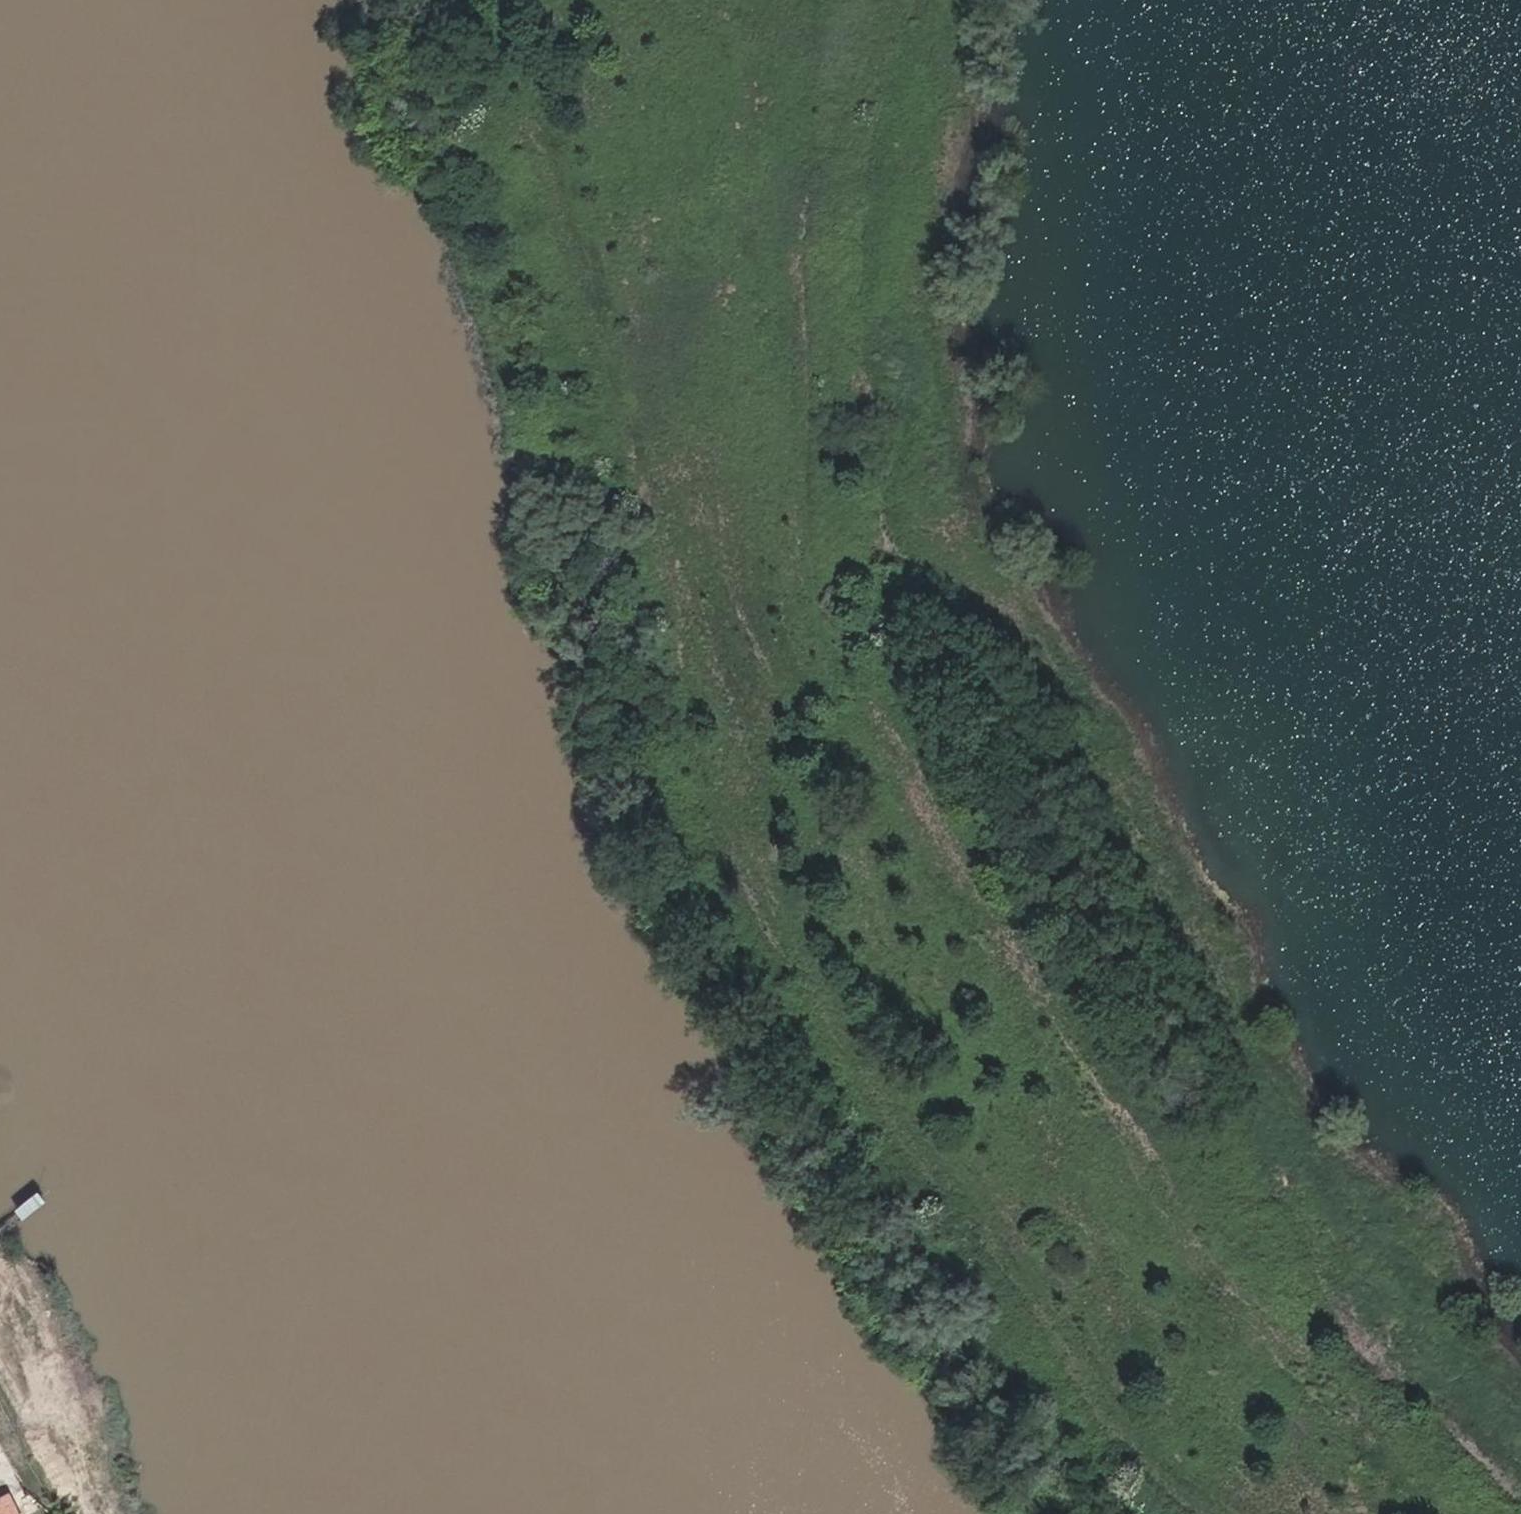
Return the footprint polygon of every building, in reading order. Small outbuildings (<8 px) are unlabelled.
[(5,1499),(0,1502),(0,1513),(12,1513),(5,1499)]
